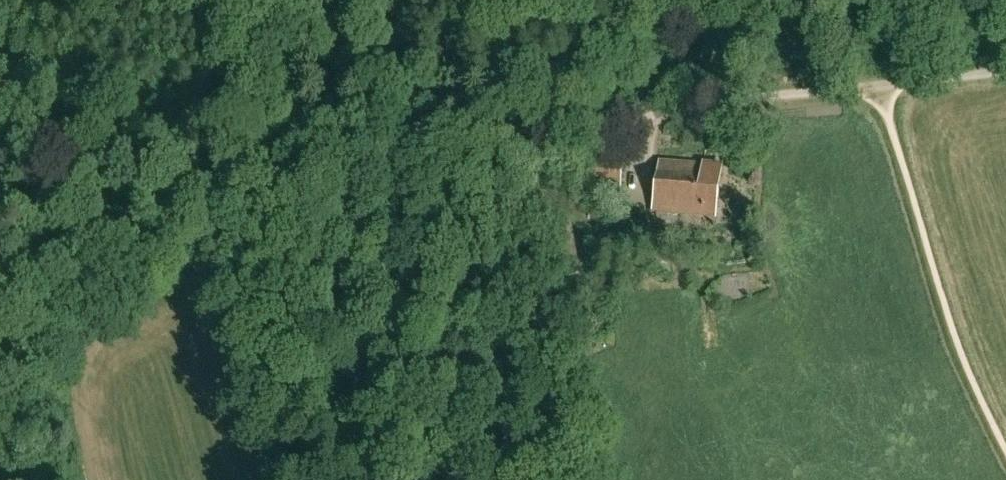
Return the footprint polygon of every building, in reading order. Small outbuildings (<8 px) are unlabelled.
[(654,211),(716,217),(722,152),(704,150),(702,165),(658,161),(654,211)] [(589,190),(621,192),(624,160),(592,157),(589,190)]
